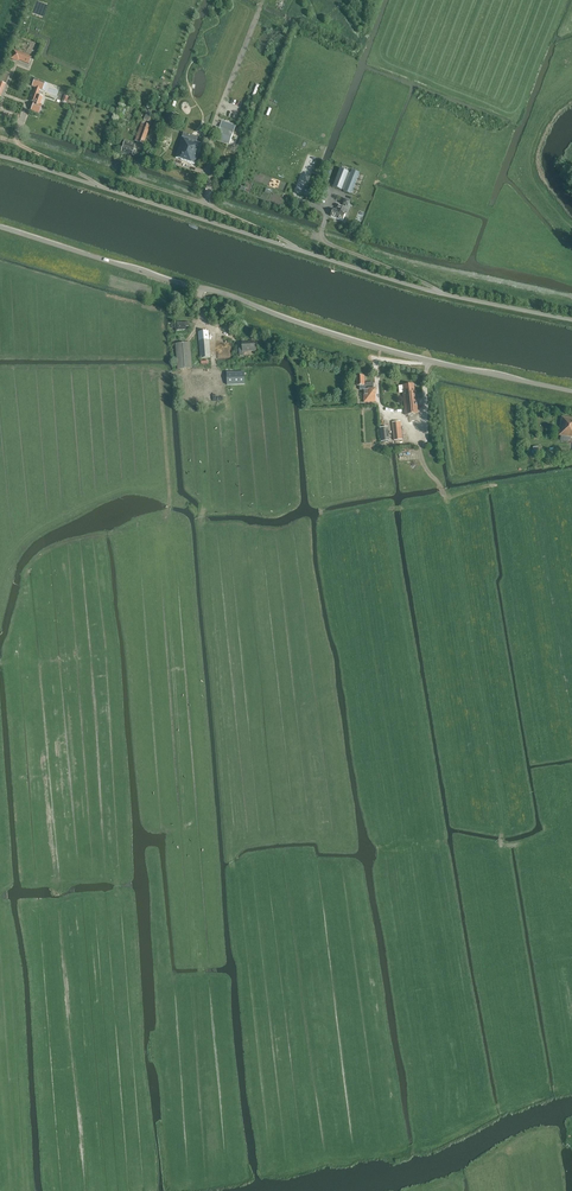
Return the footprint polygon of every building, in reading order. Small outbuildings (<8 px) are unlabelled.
[(29,64),(31,57),(14,51),(10,59),(14,60),(15,59),(29,64)] [(35,79),(32,86),(35,87),(31,101),(34,102),(31,110),(39,113),(42,105),(40,104),(42,98),(38,96),(40,89),(42,90),(45,83),(35,79)] [(216,127),(213,135),(217,136),(216,140),(229,145),(236,126),(222,121),(220,128),(216,127)] [(139,131),(135,141),(143,144),(150,127),(145,125),(145,124),(141,122),(139,131)] [(201,144),(183,138),(175,158),(194,164),(201,144)] [(132,156),(132,155),(134,156),(136,150),(134,149),(135,145),(125,142),(121,152),(132,156)] [(335,178),(332,186),(344,190),(344,191),(351,194),(360,173),(352,170),(350,173),(340,169),(337,179),(335,178)] [(323,187),(319,198),(325,200),(329,189),(323,187)] [(333,210),(331,216),(343,221),(346,214),(344,213),(347,206),(348,207),(350,202),(345,200),(343,205),(344,205),(343,207),(338,205),(336,211),(333,210)] [(175,331),(186,330),(186,326),(188,326),(188,322),(174,323),(175,331)] [(211,358),(209,331),(198,332),(201,359),(211,358)] [(193,368),(190,342),(176,344),(178,370),(193,368)] [(243,351),(255,350),(254,342),(242,342),(243,348),(239,349),(240,356),(243,356),(243,351)] [(244,372),(227,373),(227,385),(228,385),(245,384),(245,372),(244,372)] [(364,402),(376,402),(376,389),(367,390),(367,388),(374,388),(374,383),(366,384),(366,385),(365,385),(365,376),(356,376),(357,386),(360,386),(360,390),(363,390),(364,402)] [(403,393),(405,415),(418,414),(416,391),(415,391),(414,384),(403,385),(403,393)] [(571,438),(571,418),(561,417),(559,436),(561,436),(561,440),(570,442),(570,438),(571,438)] [(394,441),(403,440),(400,422),(392,423),(394,441)] [(380,428),(381,442),(388,441),(387,427),(380,428)]
